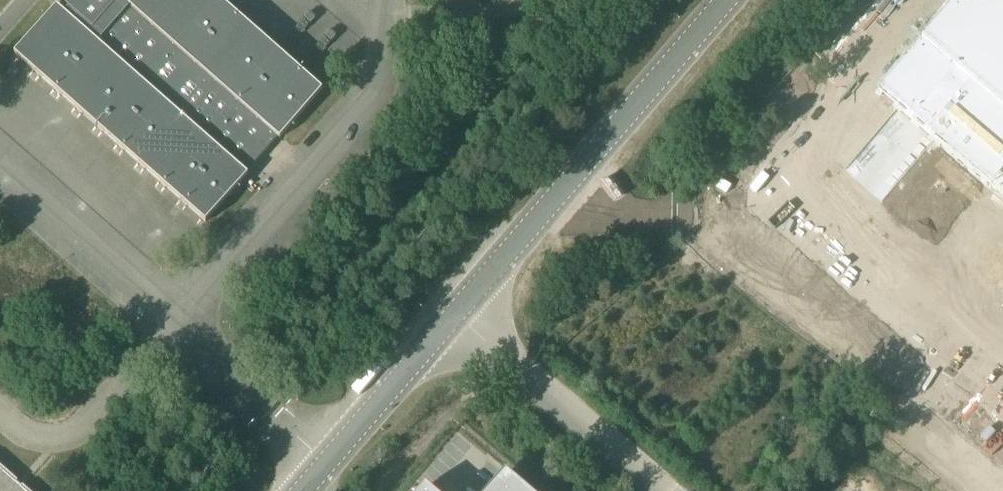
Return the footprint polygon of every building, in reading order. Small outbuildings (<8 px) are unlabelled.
[(15,54),(206,222),(321,91),(218,0),(63,0),(15,54)] [(831,44),(842,53),(887,0),(869,0),(831,44)] [(876,93),(1002,202),(1002,0),(956,0),(876,93)] [(218,417),(217,417),(218,432),(224,431),(234,431),(233,430),(232,430),(231,420),(218,421),(218,417)] [(22,487),(21,489),(16,485),(17,483),(0,468),(0,490),(27,490),(22,487)] [(504,474),(489,490),(525,490),(504,474)]
